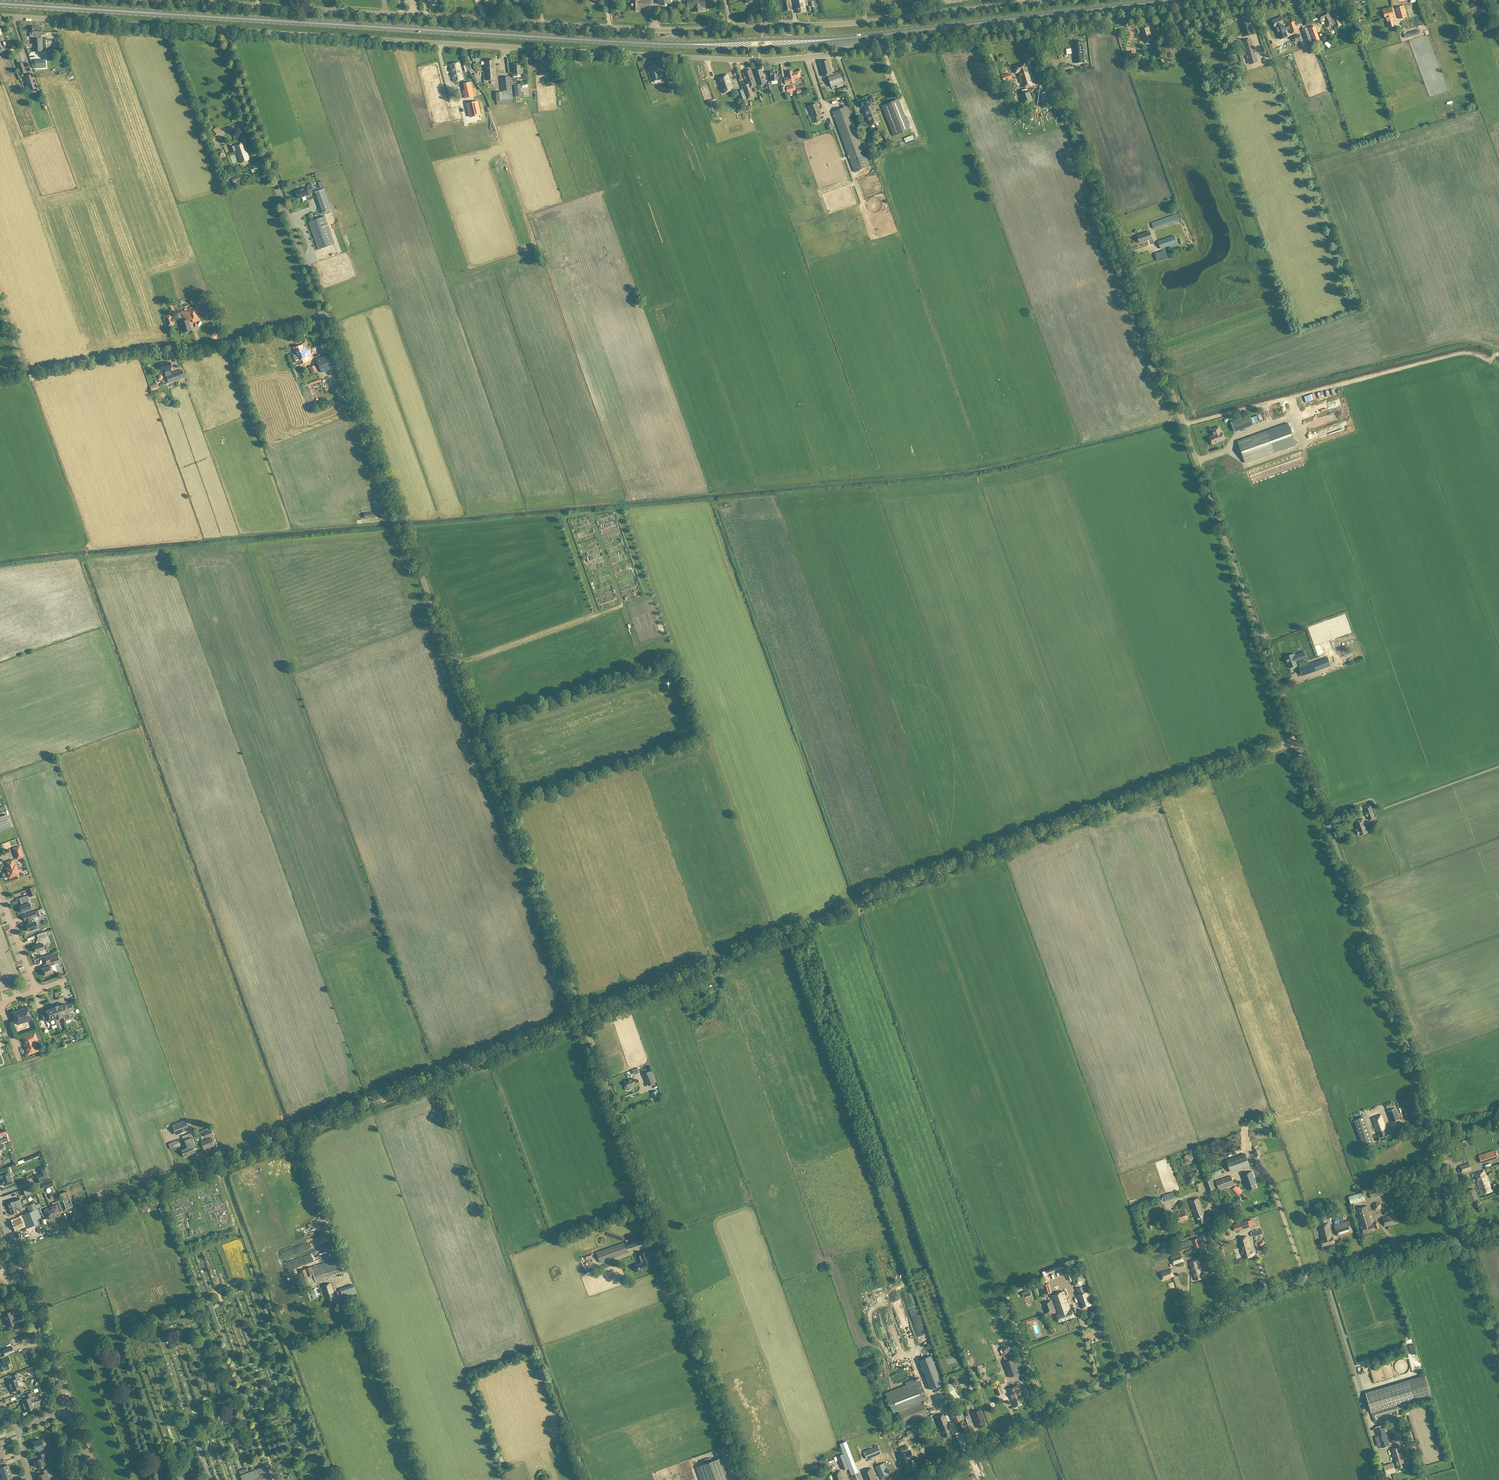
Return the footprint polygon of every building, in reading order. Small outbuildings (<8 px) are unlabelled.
[(647,0),(630,1),(630,12),(639,12),(639,9),(647,9),(647,6),(651,6),(651,0),(647,0)] [(693,7),(693,12),(702,11),(701,7),(705,7),(704,0),(686,0),(687,9),(691,8),(691,7),(693,7)] [(780,14),(791,12),(788,0),(786,0),(785,0),(777,0),(780,14)] [(803,0),(793,0),(796,14),(805,12),(803,0)] [(1477,3),(1466,7),(1468,14),(1479,10),(1480,12),(1484,11),(1482,5),(1478,6),(1477,3)] [(1403,7),(1396,9),(1399,19),(1406,17),(1403,7)] [(1391,10),(1383,12),(1384,19),(1385,19),(1387,28),(1395,26),(1393,17),(1391,10)] [(1333,26),(1329,13),(1318,16),(1320,22),(1324,21),(1327,28),(1333,26)] [(1488,13),(1481,15),(1483,21),(1484,20),(1486,28),(1491,27),(1489,19),(1488,13)] [(1280,18),(1271,21),(1278,38),(1287,35),(1280,18)] [(1242,28),(1241,29),(1243,37),(1253,34),(1250,26),(1249,26),(1248,21),(1240,23),(1242,28)] [(1286,24),(1290,34),(1298,32),(1294,21),(1286,24)] [(41,28),(31,27),(31,32),(29,32),(29,37),(32,37),(31,40),(32,52),(42,51),(41,39),(40,39),(41,36),(41,28)] [(1151,42),(1151,41),(1152,41),(1148,27),(1140,29),(1145,43),(1146,43),(1146,44),(1147,45),(1151,44),(1151,42)] [(1315,27),(1310,28),(1315,45),(1320,44),(1315,27)] [(1306,28),(1302,30),(1308,47),(1312,46),(1306,28)] [(1168,32),(1158,34),(1161,44),(1166,42),(1165,38),(1169,37),(1168,32)] [(1249,40),(1241,42),(1248,64),(1255,62),(1249,40)] [(1073,42),(1071,42),(1071,46),(1073,46),(1074,49),(1073,49),(1073,54),(1074,54),(1075,57),(1074,57),(1074,64),(1084,62),(1082,47),(1081,47),(1081,41),(1073,42)] [(1168,46),(1160,48),(1162,56),(1171,54),(1168,46)] [(1135,61),(1134,57),(1132,51),(1125,53),(1127,60),(1128,63),(1135,61)] [(20,59),(16,60),(17,64),(17,65),(19,70),(18,70),(19,74),(25,72),(22,63),(20,59)] [(486,81),(495,80),(494,60),(484,61),(486,81)] [(829,61),(819,63),(822,78),(827,77),(830,88),(843,84),(839,72),(832,75),(829,61)] [(449,66),(453,83),(463,80),(459,63),(449,66)] [(1021,65),(1013,68),(1015,74),(1018,73),(1022,88),(1026,87),(1026,86),(1030,84),(1030,85),(1034,84),(1033,79),(1036,78),(1035,75),(1032,76),(1030,71),(1029,72),(1026,64),(1021,65)] [(649,71),(647,71),(651,82),(661,79),(657,68),(656,69),(655,65),(648,68),(649,71)] [(510,77),(510,85),(513,85),(513,82),(517,82),(516,75),(523,74),(523,70),(520,70),(519,66),(513,67),(514,75),(512,75),(513,78),(510,79),(510,77)] [(1041,68),(1034,70),(1035,75),(1036,78),(1038,83),(1045,81),(1041,68)] [(766,84),(762,69),(753,72),(757,87),(765,84),(768,94),(772,92),(769,83),(766,84)] [(748,85),(743,87),(742,87),(747,100),(753,98),(752,95),(752,94),(750,89),(757,87),(750,70),(742,73),(744,77),(745,77),(748,85)] [(800,78),(799,72),(792,73),(792,71),(787,73),(788,78),(783,79),(785,85),(795,83),(794,79),(800,78)] [(672,72),(664,75),(668,88),(676,85),(672,72)] [(34,91),(34,90),(36,89),(32,75),(24,78),(29,91),(30,91),(30,93),(31,93),(34,92),(34,91)] [(727,75),(717,79),(722,94),(733,91),(730,83),(729,83),(728,80),(729,80),(727,75)] [(510,85),(510,77),(499,78),(501,93),(495,93),(496,105),(509,104),(509,100),(512,100),(510,85)] [(462,91),(464,99),(475,96),(472,82),(462,85),(464,91),(462,91)] [(707,83),(698,86),(703,102),(712,99),(707,83)] [(740,102),(741,101),(743,108),(748,106),(746,100),(742,90),(736,92),(740,102)] [(1028,91),(1018,94),(1022,107),(1031,104),(1030,99),(1032,98),(1031,94),(1029,95),(1028,91)] [(862,107),(869,126),(879,122),(871,103),(874,102),(871,95),(865,97),(862,98),(862,99),(857,101),(860,108),(862,107)] [(897,100),(881,107),(892,136),(909,130),(897,100)] [(477,102),(467,104),(470,117),(480,115),(477,102)] [(816,104),(809,107),(813,119),(812,120),(813,123),(820,121),(818,116),(821,116),(816,104)] [(846,107),(831,112),(853,172),(868,166),(846,107)] [(866,138),(870,148),(876,145),(872,135),(866,138)] [(473,146),(484,143),(483,137),(472,140),(473,146)] [(243,143),(242,143),(233,146),(234,146),(235,151),(239,163),(248,160),(245,151),(246,150),(243,143)] [(256,154),(254,148),(248,150),(251,157),(256,154)] [(264,170),(260,161),(249,166),(252,174),(264,170)] [(242,176),(231,179),(233,186),(238,184),(238,183),(244,180),(242,176)] [(308,195),(305,187),(301,188),(301,189),(295,191),(297,199),(308,195)] [(322,214),(332,210),(324,189),(314,193),(322,214)] [(1153,229),(1180,220),(1178,214),(1151,224),(1153,229)] [(311,231),(327,225),(324,217),(309,223),(311,231)] [(327,225),(311,231),(318,250),(334,244),(327,225)] [(1149,232),(1137,237),(1139,244),(1152,239),(1149,232)] [(1174,236),(1158,242),(1160,249),(1176,244),(1174,236)] [(181,312),(184,320),(178,322),(180,326),(181,326),(183,333),(191,330),(188,322),(191,320),(192,323),(200,320),(195,307),(181,312)] [(164,318),(167,326),(173,324),(171,316),(164,318)] [(302,346),(295,349),(299,361),(307,358),(305,353),(302,346)] [(336,368),(331,355),(316,360),(321,374),(336,368)] [(169,372),(171,372),(169,363),(159,365),(160,370),(165,369),(166,376),(165,376),(168,383),(184,378),(182,370),(171,374),(169,374),(169,372)] [(1271,407),(1273,413),(1282,410),(1280,404),(1271,407)] [(1231,422),(1234,431),(1253,425),(1250,415),(1231,422)] [(1288,423),(1237,442),(1245,463),(1296,445),(1288,423)] [(1219,426),(1211,429),(1213,435),(1209,436),(1212,444),(1224,439),(1222,432),(1221,432),(1219,426)] [(615,565),(617,571),(626,566),(624,561),(615,565)] [(1295,654),(1293,655),(1285,657),(1289,668),(1296,666),(1295,662),(1297,661),(1297,662),(1305,660),(1303,653),(1295,655),(1295,654)] [(1299,668),(1302,677),(1330,666),(1327,658),(1299,668)] [(1375,818),(1370,807),(1370,805),(1364,808),(1366,813),(1365,813),(1366,816),(1367,816),(1368,820),(1375,818)] [(10,827),(6,815),(5,815),(4,812),(0,813),(0,830),(10,827)] [(1363,818),(1354,821),(1357,829),(1356,829),(1358,835),(1359,835),(1359,836),(1368,833),(1363,818)] [(19,856),(20,858),(23,857),(19,847),(13,849),(16,857),(19,856)] [(8,868),(6,869),(9,878),(18,875),(15,866),(14,866),(12,861),(6,863),(8,868)] [(33,887),(27,890),(30,897),(35,895),(33,887)] [(27,896),(19,899),(19,902),(21,904),(22,906),(19,907),(21,913),(28,911),(29,911),(30,910),(31,909),(29,903),(28,901),(29,901),(27,896)] [(35,911),(37,917),(41,916),(40,913),(44,911),(43,909),(35,911)] [(35,912),(22,916),(24,921),(25,921),(27,925),(26,925),(28,932),(33,930),(34,931),(36,930),(36,929),(37,928),(35,922),(34,922),(33,918),(36,917),(35,912)] [(36,946),(34,947),(36,952),(37,952),(39,953),(40,951),(44,949),(43,945),(44,945),(45,941),(44,938),(47,937),(45,932),(36,935),(38,939),(39,939),(38,941),(36,942),(37,943),(36,946)] [(58,952),(43,958),(45,965),(44,965),(44,967),(44,968),(41,969),(44,976),(53,973),(50,966),(55,965),(54,962),(58,960),(59,964),(62,963),(58,952)] [(65,1004),(61,1006),(66,1021),(70,1020),(68,1012),(74,1010),(72,1004),(66,1006),(65,1004)] [(66,1021),(61,1006),(50,1010),(55,1025),(58,1024),(57,1023),(56,1020),(62,1017),(63,1022),(66,1021)] [(19,1010),(13,1013),(17,1025),(23,1023),(24,1024),(26,1023),(26,1022),(32,1019),(28,1007),(21,1009),(21,1008),(18,1009),(19,1010)] [(55,1025),(50,1010),(45,1011),(46,1013),(40,1015),(42,1021),(48,1019),(50,1025),(51,1027),(55,1025)] [(35,1033),(22,1038),(27,1049),(26,1050),(28,1055),(33,1053),(33,1052),(37,1050),(34,1042),(37,1040),(35,1033)] [(650,1071),(641,1075),(643,1079),(645,1078),(648,1086),(655,1083),(650,1071)] [(631,1089),(630,1087),(635,1085),(635,1086),(639,1085),(638,1080),(634,1081),(633,1078),(624,1082),(626,1086),(625,1086),(624,1087),(626,1091),(627,1091),(630,1090),(631,1089)] [(1387,1111),(1391,1123),(1399,1120),(1395,1109),(1387,1111)] [(1380,1114),(1371,1118),(1378,1135),(1376,1136),(1378,1142),(1391,1137),(1388,1129),(1386,1130),(1380,1114)] [(1363,1117),(1353,1120),(1363,1146),(1372,1142),(1363,1117)] [(185,1120),(171,1125),(175,1136),(189,1130),(185,1120)] [(213,1135),(211,1130),(203,1133),(205,1139),(213,1135)] [(191,1146),(191,1144),(194,1142),(190,1133),(182,1137),(185,1146),(186,1145),(187,1147),(181,1150),(184,1157),(194,1153),(191,1146)] [(211,1138),(201,1143),(204,1150),(214,1145),(211,1138)] [(1498,1159),(1496,1151),(1480,1155),(1482,1164),(1498,1159)] [(38,1154),(24,1160),(24,1162),(39,1156),(38,1154)] [(1193,1158),(1186,1154),(1184,1159),(1190,1163),(1193,1158)] [(1245,1154),(1226,1161),(1230,1171),(1249,1164),(1245,1154)] [(1468,1164),(1459,1167),(1461,1173),(1470,1170),(1468,1164)] [(44,1173),(35,1177),(37,1184),(51,1180),(46,1166),(42,1168),(44,1173)] [(0,1173),(0,1177),(4,1186),(12,1183),(8,1171),(0,1173)] [(1484,1171),(1474,1175),(1481,1195),(1492,1191),(1484,1171)] [(1252,1172),(1242,1175),(1246,1187),(1247,1187),(1249,1191),(1256,1188),(1254,1182),(1255,1182),(1252,1172)] [(1231,1176),(1215,1182),(1218,1190),(1234,1185),(1231,1176)] [(1208,1191),(1215,1189),(1212,1179),(1205,1182),(1208,1191)] [(52,1181),(41,1184),(43,1190),(54,1186),(52,1181)] [(1237,1186),(1234,1188),(1239,1196),(1243,1193),(1237,1186)] [(23,1190),(25,1196),(34,1193),(32,1187),(23,1190)] [(1381,1187),(1368,1191),(1370,1199),(1383,1195),(1381,1187)] [(1474,1189),(1467,1192),(1471,1203),(1478,1200),(1474,1189)] [(66,1210),(73,1207),(66,1192),(59,1194),(66,1210)] [(1173,1192),(1163,1196),(1165,1202),(1175,1198),(1173,1192)] [(1363,1193),(1348,1197),(1350,1205),(1365,1200),(1363,1193)] [(1198,1198),(1189,1201),(1195,1217),(1196,1217),(1198,1224),(1205,1221),(1203,1214),(1204,1214),(1198,1198)] [(12,1201),(13,1202),(7,1204),(9,1209),(21,1205),(19,1199),(12,1201)] [(53,1206),(50,1208),(54,1218),(57,1217),(59,1217),(59,1216),(60,1215),(59,1213),(62,1212),(58,1201),(51,1204),(53,1206)] [(1186,1203),(1180,1201),(1177,1205),(1178,1209),(1183,1210),(1187,1207),(1186,1203)] [(1319,1212),(1320,1211),(1323,1208),(1322,1204),(1317,1202),(1314,1206),(1315,1210),(1319,1212)] [(1378,1212),(1381,1208),(1380,1203),(1375,1202),(1372,1206),(1373,1210),(1378,1212)] [(36,1209),(35,1205),(34,1203),(27,1206),(29,1212),(37,1209),(36,1209)] [(21,1205),(9,1209),(11,1215),(17,1213),(16,1211),(22,1208),(21,1205)] [(54,1218),(50,1208),(47,1209),(46,1206),(39,1209),(43,1217),(46,1215),(48,1220),(49,1220),(49,1221),(51,1220),(51,1219),(54,1218)] [(1366,1206),(1355,1210),(1360,1226),(1359,1226),(1361,1234),(1374,1231),(1372,1225),(1366,1206)] [(37,1209),(29,1212),(19,1217),(19,1218),(13,1221),(16,1228),(23,1226),(21,1223),(25,1221),(27,1228),(38,1224),(36,1220),(40,1218),(37,1209)] [(1185,1211),(1175,1215),(1177,1223),(1187,1219),(1185,1211)] [(1322,1211),(1320,1211),(1319,1212),(1313,1213),(1315,1218),(1317,1224),(1327,1221),(1325,1215),(1324,1215),(1322,1211)] [(1382,1217),(1384,1227),(1399,1223),(1397,1214),(1382,1217)] [(1334,1221),(1335,1225),(1333,1226),(1337,1237),(1340,1236),(1340,1237),(1352,1233),(1351,1229),(1350,1229),(1349,1226),(1350,1226),(1349,1221),(1340,1224),(1338,1220),(1334,1221)] [(1247,1222),(1233,1226),(1235,1232),(1249,1227),(1247,1222)] [(1322,1241),(1320,1241),(1322,1247),(1334,1243),(1328,1222),(1318,1225),(1322,1241)] [(622,1231),(616,1233),(619,1243),(625,1241),(622,1231)] [(1252,1251),(1251,1252),(1247,1237),(1238,1239),(1243,1259),(1252,1257),(1252,1256),(1254,1256),(1254,1255),(1253,1252),(1252,1251)] [(636,1239),(626,1242),(629,1249),(639,1245),(636,1239)] [(1198,1239),(1192,1241),(1195,1249),(1201,1247),(1198,1239)] [(596,1253),(600,1263),(627,1253),(623,1243),(596,1253)] [(649,1258),(647,1252),(638,1255),(639,1256),(640,1255),(643,1262),(641,1262),(641,1263),(635,1265),(636,1265),(638,1264),(640,1271),(638,1272),(638,1273),(648,1269),(647,1269),(646,1265),(650,1263),(648,1258),(649,1258)] [(1183,1262),(1181,1254),(1170,1257),(1173,1265),(1183,1262)] [(338,1259),(324,1263),(311,1268),(299,1271),(306,1291),(309,1301),(313,1300),(321,1297),(317,1288),(316,1288),(312,1276),(313,1276),(315,1282),(343,1273),(338,1259)] [(1195,1268),(1200,1267),(1197,1259),(1188,1262),(1191,1272),(1196,1270),(1195,1268)] [(1196,1270),(1191,1272),(1194,1281),(1203,1278),(1202,1277),(1204,1276),(1204,1275),(1204,1273),(1203,1272),(1201,1273),(1200,1270),(1200,1267),(1195,1268),(1196,1270)] [(1173,1277),(1170,1269),(1160,1272),(1162,1280),(1173,1277)] [(330,1284),(321,1286),(327,1305),(336,1303),(330,1284)] [(1041,1287),(1044,1295),(1051,1293),(1049,1284),(1041,1287)] [(353,1285),(340,1289),(343,1298),(356,1294),(353,1285)] [(1086,1292),(1084,1286),(1077,1289),(1079,1294),(1078,1295),(1080,1299),(1078,1299),(1079,1303),(1081,1302),(1082,1303),(1083,1306),(1083,1307),(1083,1309),(1085,1309),(1085,1310),(1093,1308),(1092,1306),(1094,1306),(1088,1291),(1086,1292)] [(1051,1296),(1057,1315),(1056,1315),(1059,1323),(1074,1317),(1072,1310),(1070,1311),(1064,1292),(1051,1296)] [(1051,1300),(1042,1303),(1046,1314),(1055,1311),(1051,1300)] [(21,1316),(13,1318),(11,1312),(3,1314),(8,1327),(23,1322),(21,1316)] [(28,1334),(17,1338),(19,1344),(30,1340),(28,1334)] [(1006,1355),(1009,1352),(1007,1347),(1002,1346),(999,1350),(1001,1355),(1005,1355),(1006,1355)] [(12,1347),(2,1350),(4,1356),(14,1352),(12,1347)] [(1004,1363),(1009,1377),(1018,1374),(1021,1382),(1025,1380),(1023,1375),(1022,1375),(1016,1359),(1013,1359),(1012,1355),(1011,1355),(1010,1353),(1006,1355),(1005,1355),(1002,1356),(1004,1359),(1003,1360),(1005,1363),(1004,1363)] [(919,1361),(930,1390),(942,1385),(931,1356),(919,1361)] [(0,1363),(0,1372),(9,1369),(7,1364),(10,1363),(8,1357),(2,1359),(3,1362),(0,1363)] [(20,1377),(18,1377),(17,1374),(11,1376),(13,1380),(7,1381),(9,1387),(22,1382),(20,1377)] [(1430,1396),(1424,1375),(1365,1393),(1371,1413),(1401,1404),(1415,1400),(1430,1396)] [(919,1380),(885,1393),(893,1413),(897,1411),(903,1425),(927,1416),(922,1402),(927,1400),(919,1380)] [(22,1382),(9,1387),(11,1392),(16,1390),(18,1394),(24,1392),(21,1386),(22,1386),(23,1385),(22,1382)] [(957,1384),(955,1385),(953,1382),(948,1385),(951,1390),(958,1387),(957,1384)] [(1015,1396),(1021,1394),(1018,1386),(1007,1390),(1011,1400),(1011,1401),(1016,1399),(1015,1396)] [(34,1402),(30,1393),(24,1395),(26,1399),(21,1400),(23,1406),(28,1404),(34,1402)] [(1024,1404),(1021,1394),(1015,1396),(1016,1399),(1011,1401),(1013,1408),(1024,1404)] [(960,1404),(957,1396),(951,1398),(954,1407),(959,1405),(960,1408),(961,1408),(963,1414),(968,1412),(965,1406),(964,1407),(963,1403),(960,1404)] [(28,1404),(23,1406),(25,1412),(30,1410),(31,1414),(42,1410),(38,1401),(34,1402),(28,1404)] [(1403,1412),(1401,1404),(1371,1413),(1374,1422),(1377,1421),(1376,1417),(1377,1416),(1394,1411),(1396,1412),(1397,1415),(1400,1414),(1400,1413),(1403,1412)] [(959,1405),(954,1407),(954,1408),(949,1410),(952,1415),(951,1415),(954,1423),(961,1420),(964,1419),(960,1408),(959,1405)] [(980,1410),(972,1413),(977,1429),(985,1426),(980,1410)] [(935,1417),(940,1430),(941,1430),(944,1438),(951,1435),(948,1427),(949,1427),(944,1414),(935,1417)] [(1401,1421),(1395,1422),(1399,1434),(1405,1432),(1404,1430),(1407,1429),(1408,1432),(1409,1431),(1406,1418),(1403,1419),(1403,1420),(1404,1425),(1403,1425),(1401,1421)] [(962,1422),(956,1425),(959,1434),(966,1431),(962,1422)] [(1383,1426),(1376,1428),(1381,1446),(1388,1444),(1383,1426)] [(43,1447),(47,1445),(48,1449),(52,1447),(49,1438),(45,1440),(45,1441),(41,1442),(40,1439),(32,1442),(35,1450),(38,1449),(39,1450),(40,1451),(43,1450),(44,1449),(43,1447)] [(898,1447),(907,1444),(905,1438),(896,1441),(898,1447)] [(856,1473),(857,1473),(846,1442),(839,1444),(851,1476),(850,1476),(852,1479),(853,1479),(860,1479),(859,1477),(858,1477),(856,1473)] [(1406,1444),(1402,1446),(1408,1455),(1411,1453),(1406,1444)] [(878,1446),(863,1452),(866,1459),(881,1453),(878,1446)] [(1394,1460),(1396,1469),(1406,1466),(1403,1457),(1399,1447),(1391,1449),(1394,1460)] [(44,1453),(43,1453),(36,1456),(38,1460),(34,1461),(36,1467),(43,1465),(43,1466),(48,1464),(44,1453)] [(903,1460),(902,1461),(905,1469),(910,1467),(907,1459),(905,1454),(901,1455),(903,1460)] [(842,1455),(836,1457),(840,1466),(842,1465),(844,1470),(848,1469),(842,1455)] [(697,1467),(701,1479),(729,1479),(721,1458),(697,1467)] [(830,1468),(826,1459),(819,1461),(822,1471),(830,1468)] [(9,1471),(7,1465),(2,1467),(1,1463),(0,1464),(0,1472),(1,1474),(9,1471)] [(883,1463),(875,1467),(879,1478),(888,1474),(883,1463)] [(1395,1471),(1394,1470),(1395,1470),(1395,1468),(1394,1469),(1392,1464),(1384,1466),(1386,1475),(1395,1472),(1395,1471)] [(242,1479),(273,1479),(267,1465),(254,1470),(252,1468),(250,1470),(251,1471),(248,1472),(247,1468),(241,1470),(239,1471),(242,1479)] [(862,1472),(865,1479),(876,1479),(871,1468),(862,1472)] [(52,1473),(50,1474),(49,1474),(48,1473),(46,1474),(46,1473),(48,1472),(47,1469),(40,1471),(41,1474),(38,1476),(39,1479),(45,1479),(49,1478),(54,1476),(52,1473)] [(1,1474),(0,1475),(0,1479),(7,1479),(6,1478),(12,1477),(9,1471),(1,1474)] [(840,1471),(832,1474),(834,1479),(843,1479),(840,1471)]
